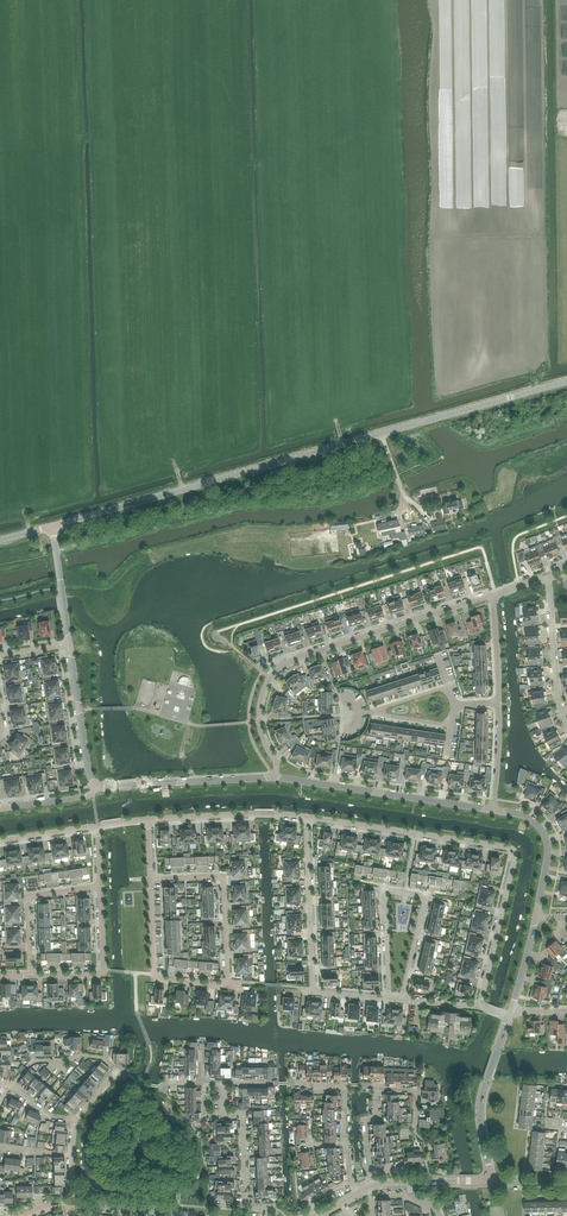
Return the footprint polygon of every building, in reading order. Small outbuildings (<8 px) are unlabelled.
[(523,360),(523,354),(523,351),(510,351),(510,354),(510,360),(523,360)] [(459,509),(463,508),(462,500),(458,501),(457,497),(444,500),(445,506),(442,507),(444,514),(449,513),(448,509),(459,507),(459,509)] [(410,512),(417,521),(420,519),(413,509),(410,512)] [(379,524),(379,526),(378,526),(379,533),(381,533),(381,534),(390,533),(391,539),(399,537),(400,540),(407,539),(408,543),(412,542),(412,541),(425,537),(424,532),(423,527),(405,531),(400,532),(398,520),(379,524)] [(445,521),(432,524),(433,531),(447,529),(445,521)] [(566,551),(566,534),(566,533),(561,536),(560,534),(557,536),(560,544),(564,543),(566,551)] [(555,542),(550,545),(554,556),(556,555),(556,556),(560,555),(560,554),(560,553),(557,545),(560,544),(557,536),(553,537),(555,542)] [(553,556),(554,556),(550,545),(548,540),(539,544),(542,551),(545,550),(548,558),(549,558),(549,559),(553,557),(553,556)] [(538,553),(542,551),(539,544),(530,548),(531,552),(536,563),(537,563),(538,564),(542,562),(541,561),(542,561),(538,553)] [(517,553),(519,560),(519,563),(527,560),(530,566),(530,565),(531,566),(534,565),(534,564),(536,563),(531,552),(525,555),(524,550),(517,553)] [(481,584),(482,582),(481,581),(481,579),(479,579),(478,579),(476,572),(472,573),(469,572),(468,574),(472,587),(474,586),(475,587),(480,585),(480,584),(481,584)] [(465,589),(461,575),(454,577),(454,579),(455,581),(459,592),(464,590),(463,590),(465,589)] [(459,592),(455,581),(454,579),(451,580),(449,579),(448,581),(452,593),(453,593),(454,594),(459,592)] [(438,584),(434,586),(438,599),(443,597),(443,596),(445,596),(441,583),(439,582),(438,584)] [(433,600),(438,599),(434,586),(431,587),(428,586),(427,588),(431,600),(433,599),(433,600)] [(417,591),(414,592),(418,605),(423,604),(423,603),(424,602),(420,590),(418,589),(417,591)] [(410,593),(408,592),(407,594),(411,607),(413,606),(413,607),(418,605),(414,592),(410,593)] [(391,613),(392,613),(393,613),(398,612),(394,600),(393,597),(386,600),(391,613)] [(398,599),(394,600),(398,612),(403,610),(402,609),(404,609),(400,597),(397,598),(398,599)] [(339,604),(335,605),(337,613),(338,615),(332,617),(333,620),(337,632),(341,630),(341,629),(343,629),(340,618),(343,617),(341,611),(339,604)] [(374,607),(373,607),(377,618),(382,617),(382,616),(384,615),(380,604),(380,605),(374,607)] [(373,607),(367,609),(367,608),(370,620),(372,619),(372,620),(377,618),(373,607)] [(537,607),(525,608),(526,616),(540,615),(539,611),(537,611),(537,607)] [(352,610),(353,613),(357,625),(362,623),(363,622),(359,608),(352,610)] [(345,612),(350,626),(352,626),(352,627),(357,625),(353,613),(352,610),(345,612)] [(482,616),(481,615),(480,614),(478,614),(471,617),(473,623),(468,624),(471,634),(479,631),(478,628),(482,626),(481,622),(483,621),(483,617),(482,616)] [(523,621),(522,622),(523,626),(531,626),(531,623),(538,623),(538,618),(540,618),(540,615),(526,616),(526,620),(526,621),(523,621)] [(337,632),(333,620),(332,617),(331,616),(325,619),(330,633),(331,632),(332,633),(337,632)] [(39,632),(41,632),(42,635),(46,634),(46,636),(50,636),(50,634),(51,634),(50,630),(54,630),(53,623),(49,623),(49,621),(45,622),(45,621),(41,622),(41,623),(40,623),(41,627),(39,628),(39,632)] [(323,635),(319,623),(318,621),(312,623),(312,625),(313,627),(316,638),(321,637),(321,636),(323,635)] [(31,622),(25,623),(24,623),(24,626),(19,627),(19,631),(18,631),(18,635),(20,635),(21,639),(25,638),(25,639),(30,639),(28,630),(33,630),(31,622)] [(449,624),(447,624),(451,636),(458,633),(459,637),(463,636),(461,629),(457,630),(455,622),(453,622),(449,623),(449,624)] [(311,640),(316,638),(313,627),(312,625),(308,626),(306,625),(305,627),(309,639),(311,639),(311,640)] [(539,627),(527,628),(527,636),(541,635),(541,631),(539,632),(539,627)] [(437,628),(428,630),(433,643),(439,641),(440,645),(447,642),(443,629),(438,631),(437,628)] [(284,632),(285,634),(289,646),(291,645),(291,646),(296,645),(292,633),(291,630),(284,632)] [(292,633),(296,645),(301,643),(301,642),(302,642),(299,630),(298,630),(299,631),(292,633)] [(419,637),(418,634),(409,637),(412,647),(416,646),(417,648),(426,645),(423,636),(419,637)] [(280,649),(282,648),(278,636),(276,635),(275,637),(271,638),(272,640),(275,650),(276,651),(281,650),(280,649)] [(541,635),(527,636),(528,644),(540,643),(539,639),(542,639),(541,635)] [(250,647),(251,647),(252,652),(251,652),(250,654),(250,655),(251,657),(253,657),(254,657),(254,658),(260,656),(259,656),(261,655),(257,643),(255,642),(255,639),(244,643),(250,647)] [(276,651),(275,650),(272,640),(265,642),(265,641),(268,653),(270,652),(270,653),(276,651)] [(393,642),(394,643),(390,644),(394,655),(397,654),(398,655),(402,654),(402,653),(405,651),(402,640),(398,641),(398,640),(393,642)] [(472,642),(470,642),(471,652),(473,652),(486,651),(486,644),(481,645),(481,640),(472,642)] [(374,658),(376,663),(388,659),(384,645),(371,649),(372,652),(369,653),(371,659),(374,658)] [(528,647),(525,647),(524,647),(524,651),(528,650),(529,657),(543,656),(543,652),(541,652),(540,648),(536,648),(536,646),(531,646),(528,647)] [(353,655),(355,664),(354,664),(355,666),(357,667),(359,668),(361,668),(360,666),(365,665),(366,666),(369,665),(370,665),(366,654),(363,655),(361,652),(353,655)] [(56,666),(55,658),(48,659),(47,656),(48,656),(47,656),(39,657),(40,657),(41,668),(56,666)] [(543,659),(543,656),(529,657),(530,665),(542,664),(541,659),(543,659)] [(338,660),(332,662),(336,674),(335,674),(337,679),(344,677),(343,674),(348,672),(345,666),(350,664),(347,657),(343,659),(343,658),(338,660)] [(5,665),(6,672),(21,670),(20,660),(12,661),(12,664),(5,665)] [(319,678),(319,677),(325,675),(327,682),(331,680),(328,672),(325,673),(322,665),(319,665),(315,666),(319,678)] [(435,680),(441,678),(437,665),(430,667),(431,669),(431,670),(435,680)] [(56,668),(56,666),(41,668),(43,678),(50,677),(50,673),(58,672),(57,668),(56,668)] [(311,678),(308,679),(311,687),(314,686),(312,679),(318,677),(318,678),(319,678),(315,666),(311,667),(311,668),(308,669),(311,678)] [(528,671),(528,672),(528,677),(531,677),(545,676),(544,672),(542,673),(542,668),(530,669),(530,670),(529,670),(529,671),(528,671)] [(435,680),(431,670),(431,669),(427,670),(425,669),(424,670),(425,672),(428,682),(435,680)] [(15,682),(23,681),(21,670),(6,672),(6,673),(7,675),(6,676),(6,680),(14,679),(15,682)] [(425,672),(418,674),(421,684),(428,682),(425,672)] [(300,677),(297,673),(295,675),(295,674),(291,677),(301,690),(306,686),(308,688),(311,687),(308,679),(307,675),(300,677)] [(415,687),(421,684),(418,674),(411,676),(415,687)] [(411,676),(405,678),(408,689),(415,687),(411,676)] [(545,676),(531,677),(531,685),(543,684),(543,680),(545,680),(545,676)] [(296,694),(301,690),(291,677),(288,680),(286,682),(291,689),(288,693),(296,698),(297,696),(296,694)] [(51,678),(43,679),(44,690),(59,688),(59,685),(60,685),(59,680),(51,682),(50,678),(51,678)] [(405,678),(399,680),(402,691),(408,689),(405,678)] [(399,680),(392,682),(396,693),(402,691),(399,680)] [(9,692),(10,695),(24,693),(23,682),(15,683),(15,684),(16,687),(8,688),(8,692),(9,692)] [(392,682),(386,684),(389,695),(396,693),(392,682)] [(383,697),(389,695),(386,684),(379,686),(383,697)] [(488,693),(488,685),(477,686),(477,693),(476,693),(483,693),(484,694),(485,695),(486,695),(488,694),(488,693)] [(373,688),(372,686),(360,690),(365,696),(367,695),(369,701),(376,699),(373,688)] [(379,686),(373,688),(376,699),(383,697),(379,686)] [(321,691),(321,699),(332,699),(332,692),(332,687),(322,690),(322,691),(321,691)] [(59,691),(59,688),(44,690),(46,700),(54,699),(53,699),(53,696),(61,695),(60,690),(59,691)] [(530,699),(533,699),(547,696),(546,693),(544,693),(543,689),(532,691),(529,692),(530,699)] [(10,702),(18,701),(18,704),(26,703),(24,693),(10,695),(10,698),(9,698),(10,702)] [(294,700),(296,698),(288,693),(285,698),(277,696),(276,698),(275,698),(274,702),(286,705),(288,706),(290,706),(291,700),(294,700)] [(547,700),(547,696),(533,699),(534,706),(546,704),(545,700),(547,700)] [(54,704),(54,701),(54,700),(46,702),(47,712),(62,710),(62,707),(63,707),(62,703),(54,704)] [(288,706),(286,705),(274,702),(273,706),(274,707),(273,709),(282,712),(282,717),(291,716),(291,714),(289,713),(287,709),(288,706)] [(12,714),(13,717),(28,715),(26,704),(18,706),(19,709),(11,710),(11,714),(12,714)] [(538,720),(552,716),(551,712),(549,713),(547,709),(536,713),(538,720)] [(63,713),(62,710),(47,712),(49,723),(57,721),(56,718),(64,717),(64,713),(63,713)] [(477,713),(477,720),(488,720),(488,713),(488,712),(487,711),(485,711),(484,712),(483,713),(476,713),(477,713)] [(13,720),(12,720),(13,724),(21,723),(21,726),(21,727),(30,725),(30,721),(29,722),(28,715),(13,717),(13,720)] [(553,719),(552,716),(538,720),(541,728),(552,724),(551,720),(553,719)] [(323,727),(334,725),(333,723),(334,723),(334,718),(333,718),(332,718),(320,720),(321,720),(322,720),(323,727)] [(275,733),(277,737),(290,732),(289,728),(290,724),(292,724),(291,721),(283,722),(283,727),(275,731),(276,733),(275,733)] [(57,723),(48,724),(48,728),(50,728),(51,734),(65,732),(65,729),(66,729),(65,725),(57,726),(57,723)] [(368,729),(364,735),(376,737),(377,735),(378,724),(371,723),(370,730),(368,729)] [(385,725),(378,724),(377,735),(383,736),(385,725)] [(335,732),(334,725),(323,727),(324,733),(335,732)] [(383,736),(390,737),(392,726),(385,725),(383,736)] [(398,727),(392,726),(390,737),(397,738),(398,727)] [(405,728),(398,727),(397,738),(403,739),(405,728)] [(412,729),(405,728),(403,739),(410,740),(412,729)] [(544,734),(547,741),(560,734),(558,731),(556,732),(554,728),(544,734)] [(410,740),(417,741),(418,730),(412,729),(410,740)] [(417,741),(423,742),(425,731),(418,730),(417,741)] [(432,732),(425,731),(423,742),(430,743),(432,732)] [(66,735),(65,732),(51,734),(52,745),(56,744),(60,744),(59,740),(67,739),(67,735),(66,735)] [(290,732),(277,737),(279,741),(280,741),(281,744),(289,740),(292,744),(299,738),(295,734),(292,735),(290,732)] [(332,739),(336,739),(335,732),(324,733),(325,741),(326,740),(327,742),(333,743),(332,739)] [(430,743),(437,744),(439,733),(432,732),(430,743)] [(17,733),(15,736),(15,737),(14,739),(26,748),(32,739),(32,740),(33,739),(24,733),(24,734),(22,737),(17,733)] [(446,734),(439,733),(437,744),(444,745),(446,734)] [(560,739),(562,738),(560,734),(547,741),(551,748),(562,742),(560,739)] [(301,740),(299,738),(292,744),(296,748),(292,756),(294,757),(294,758),(298,760),(303,749),(305,747),(304,747),(301,745),(300,741),(301,740)] [(19,757),(26,748),(14,739),(12,742),(11,741),(9,744),(13,748),(11,751),(19,757)] [(52,746),(54,757),(69,755),(68,752),(69,752),(69,748),(61,749),(60,746),(60,745),(52,746)] [(309,752),(303,749),(298,760),(302,762),(302,761),(305,762),(309,754),(314,755),(315,747),(312,746),(309,752)] [(560,760),(566,754),(566,750),(564,746),(555,754),(560,760)] [(323,767),(325,755),(326,753),(325,752),(325,753),(322,752),(319,749),(319,747),(315,747),(314,755),(318,756),(316,765),(319,765),(319,766),(323,767)] [(337,750),(333,749),(332,752),(326,751),(326,753),(325,755),(323,767),(327,767),(328,766),(330,767),(332,758),(335,758),(337,750)] [(350,755),(343,754),(344,751),(340,750),(339,759),(342,759),(341,768),(344,769),(344,770),(348,770),(350,755)] [(357,756),(350,755),(348,770),(352,771),(352,770),(355,771),(356,762),(360,762),(361,753),(357,753),(357,756)] [(364,763),(362,772),(365,772),(365,773),(369,774),(371,762),(364,761),(365,754),(361,753),(360,762),(364,763)] [(474,754),(474,764),(482,766),(482,761),(487,761),(487,754),(474,754)] [(69,758),(69,755),(54,757),(55,763),(53,764),(54,768),(63,766),(63,763),(71,762),(70,757),(69,758)] [(378,763),(371,762),(369,774),(374,774),(374,773),(376,774),(378,765),(381,765),(383,757),(379,756),(378,763)] [(383,757),(381,765),(385,766),(384,775),(387,775),(386,776),(391,777),(393,763),(389,762),(390,758),(387,758),(387,757),(383,757)] [(393,763),(391,777),(395,778),(395,777),(398,777),(399,768),(403,769),(404,760),(400,759),(400,763),(397,763),(396,766),(393,765),(393,763)] [(408,761),(404,760),(403,769),(407,769),(405,778),(408,779),(412,780),(414,768),(407,767),(408,761)] [(421,769),(414,768),(412,780),(416,781),(416,780),(419,780),(421,771),(424,772),(426,763),(422,763),(421,769)] [(435,772),(435,771),(429,771),(430,764),(426,763),(424,772),(428,772),(427,781),(429,782),(429,783),(433,783),(435,772)] [(436,769),(435,769),(435,771),(435,772),(433,783),(438,784),(438,783),(441,783),(442,775),(446,775),(447,766),(443,766),(443,767),(439,770),(436,769)] [(451,786),(455,787),(457,775),(450,774),(451,767),(447,766),(446,775),(449,776),(448,785),(451,785),(451,786)] [(56,769),(57,779),(72,777),(71,774),(72,774),(72,770),(64,771),(63,768),(64,768),(63,767),(56,769)] [(464,772),(457,771),(457,775),(455,787),(459,787),(459,786),(462,787),(463,778),(467,778),(468,770),(464,769),(464,772)] [(472,789),(476,790),(478,776),(474,775),(472,772),(472,770),(468,770),(467,778),(471,779),(469,788),(472,788),(472,789)] [(45,772),(35,774),(37,789),(44,788),(42,781),(46,780),(45,772)] [(481,791),(481,790),(483,790),(485,781),(488,782),(490,773),(486,772),(486,774),(482,776),(478,776),(476,790),(481,791)] [(29,791),(34,790),(33,789),(36,789),(37,789),(35,774),(24,776),(25,784),(25,783),(28,783),(29,791)] [(24,784),(22,776),(12,777),(14,792),(17,792),(17,793),(21,792),(20,784),(23,783),(23,784),(24,784)] [(12,777),(1,779),(2,787),(3,787),(3,786),(6,786),(7,794),(11,793),(11,792),(14,792),(12,777)] [(69,789),(68,785),(74,784),(72,777),(57,779),(59,790),(58,790),(59,790),(69,789)] [(528,781),(524,789),(528,790),(525,797),(526,797),(526,798),(531,800),(536,785),(537,784),(528,781)] [(536,785),(531,800),(536,802),(536,801),(537,801),(540,795),(543,796),(546,789),(536,785)] [(544,806),(543,807),(547,810),(556,800),(553,798),(556,795),(551,791),(545,797),(548,800),(543,805),(544,806)] [(556,800),(547,810),(551,814),(552,813),(553,813),(558,808),(560,810),(565,805),(562,802),(561,804),(556,800)] [(559,825),(566,821),(566,809),(562,812),(563,815),(557,819),(558,820),(557,820),(559,825)] [(244,826),(242,826),(243,841),(254,840),(254,833),(250,833),(249,824),(244,824),(244,826)] [(236,841),(243,841),(242,826),(240,826),(240,825),(234,825),(235,834),(231,834),(231,843),(236,843),(236,841)] [(276,841),(287,842),(289,827),(287,827),(287,825),(282,825),(281,831),(281,833),(277,833),(276,841)] [(204,843),(216,842),(215,828),(213,828),(213,826),(208,826),(208,835),(204,835),(204,843)] [(217,827),(215,828),(216,842),(228,842),(227,834),(223,834),(222,826),(217,826),(217,827)] [(291,827),(289,827),(287,842),(294,842),(294,844),(303,845),(303,836),(300,835),(296,835),(296,833),(296,826),(291,826),(291,827)] [(191,829),(188,829),(189,844),(201,843),(200,836),(196,836),(196,827),(191,827),(191,829)] [(161,831),(162,838),(158,838),(158,846),(163,846),(163,843),(169,842),(169,845),(174,845),(174,837),(170,837),(169,830),(166,830),(166,828),(162,828),(162,831),(161,831)] [(186,829),(186,828),(181,828),(181,837),(177,837),(178,846),(182,846),(182,844),(189,844),(188,829),(186,829)] [(333,833),(329,833),(330,830),(326,830),(326,832),(325,832),(324,839),(320,839),(318,846),(323,847),(324,844),(330,845),(330,848),(334,849),(336,841),(331,840),(333,833)] [(341,842),(337,841),(336,849),(348,850),(350,836),(348,835),(348,834),(343,833),(341,842)] [(348,850),(359,852),(360,845),(356,844),(357,835),(352,835),(352,836),(350,836),(348,850)] [(371,854),(373,839),(371,839),(371,837),(366,837),(365,845),(360,845),(359,852),(371,854)] [(83,838),(79,838),(80,841),(77,841),(78,848),(73,849),(75,857),(86,855),(91,854),(89,846),(85,847),(84,840),(83,838)] [(375,840),(373,839),(371,854),(372,851),(378,852),(378,855),(382,856),(384,848),(379,847),(381,839),(375,838),(375,840)] [(394,855),(396,843),(394,842),(394,841),(389,840),(388,849),(384,848),(382,856),(387,856),(387,854),(394,855)] [(62,843),(59,844),(61,858),(68,857),(69,859),(73,858),(72,849),(68,850),(66,841),(61,842),(62,843)] [(398,843),(396,843),(394,855),(401,856),(401,858),(405,859),(407,852),(402,851),(404,842),(399,841),(398,843)] [(55,859),(61,858),(59,844),(57,844),(57,842),(52,843),(53,852),(49,852),(50,860),(50,861),(55,861),(55,859)] [(38,847),(36,847),(38,862),(50,860),(49,852),(45,853),(43,844),(38,845),(38,847)] [(420,861),(427,862),(429,848),(427,847),(427,846),(422,845),(420,854),(416,853),(415,862),(419,863),(420,861)] [(27,865),(32,864),(31,863),(38,862),(36,847),(34,847),(34,846),(29,847),(30,855),(26,856),(27,863),(27,865)] [(431,848),(429,848),(427,862),(438,864),(439,856),(435,856),(436,847),(431,846),(431,848)] [(15,850),(13,850),(15,865),(27,863),(26,856),(21,856),(20,848),(15,849),(15,850)] [(450,849),(445,848),(443,857),(439,856),(438,864),(450,866),(452,851),(450,851),(450,849)] [(5,850),(7,859),(2,859),(3,867),(4,868),(8,867),(8,866),(15,865),(13,850),(11,851),(11,849),(5,850)] [(450,866),(461,867),(462,860),(458,859),(459,851),(454,850),(454,851),(452,851),(450,866)] [(473,854),(473,853),(468,852),(467,861),(462,860),(461,867),(473,869),(475,855),(473,854)] [(477,855),(475,855),(473,869),(484,871),(486,863),(481,863),(483,854),(477,853),(477,855)] [(491,864),(487,864),(486,872),(502,874),(503,866),(499,865),(500,858),(499,858),(500,856),(496,855),(495,858),(492,857),(491,864)] [(202,856),(189,857),(190,864),(196,864),(197,865),(197,871),(202,870),(202,856)] [(215,863),(219,863),(219,856),(202,856),(202,870),(208,870),(208,864),(209,863),(215,863)] [(233,866),(233,868),(248,868),(247,861),(249,861),(249,856),(239,857),(240,861),(231,861),(231,866),(233,866)] [(177,857),(164,858),(165,865),(171,865),(172,866),(172,872),(178,871),(177,857)] [(189,857),(177,857),(178,871),(183,871),(183,865),(184,864),(190,864),(189,857)] [(284,863),(284,870),(299,869),(299,867),(300,867),(300,861),(291,862),(291,858),(282,858),(282,863),(284,863)] [(325,862),(325,866),(320,866),(320,868),(319,868),(319,874),(330,874),(330,866),(333,866),(333,862),(325,862)] [(360,873),(361,872),(367,873),(368,866),(356,864),(354,878),(359,879),(360,873)] [(380,868),(368,866),(367,873),(373,874),(374,875),(373,881),(378,882),(380,868)] [(82,876),(83,875),(89,874),(88,867),(76,869),(78,883),(83,882),(82,876)] [(233,868),(233,871),(231,871),(231,876),(240,875),(240,879),(249,879),(249,875),(248,875),(248,868),(233,868)] [(386,876),(392,877),(393,870),(380,868),(378,882),(384,883),(385,877),(386,876)] [(72,884),(78,883),(76,869),(63,870),(64,878),(70,877),(71,878),(72,884)] [(283,881),(292,881),(292,877),(301,876),(300,871),(299,871),(299,869),(284,870),(284,876),(283,876),(283,881)] [(63,870),(51,872),(53,886),(59,886),(58,880),(59,878),(64,878),(63,870)] [(273,870),(273,875),(277,875),(277,878),(281,878),(282,870),(273,870)] [(393,870),(392,877),(397,878),(398,879),(397,885),(403,886),(405,872),(393,870)] [(39,881),(46,880),(47,881),(48,887),(53,886),(51,872),(38,874),(39,881)] [(424,875),(411,873),(409,887),(415,888),(416,882),(417,881),(423,882),(424,875)] [(429,890),(434,891),(436,877),(424,875),(423,882),(429,883),(430,884),(429,890)] [(442,884),(447,885),(448,878),(436,877),(434,891),(440,891),(441,885),(442,884)] [(453,886),(454,887),(453,893),(459,894),(461,880),(448,878),(447,885),(453,886)] [(3,880),(3,892),(18,891),(18,889),(19,889),(19,883),(11,884),(10,880),(3,880)] [(234,890),(234,893),(248,892),(248,881),(240,881),(241,885),(232,885),(232,890),(234,890)] [(175,894),(175,887),(178,887),(178,883),(170,884),(170,887),(164,887),(165,895),(175,894)] [(214,894),(214,886),(207,887),(207,883),(199,883),(200,894),(214,894)] [(292,884),(283,884),(283,889),(285,889),(285,896),(300,895),(300,893),(301,893),(301,888),(292,888),(292,884)] [(481,884),(478,895),(492,899),(493,897),(494,897),(496,892),(487,890),(488,886),(481,884)] [(361,891),(360,898),(362,898),(365,898),(375,898),(375,890),(369,891),(369,887),(361,887),(361,891)] [(334,899),(334,888),(319,888),(320,894),(321,894),(321,896),(325,895),(325,899),(334,899)] [(11,903),(11,899),(20,898),(20,893),(18,893),(18,891),(3,892),(4,903),(11,903)] [(234,895),(232,895),(232,900),(241,900),(241,904),(250,903),(250,899),(249,899),(248,892),(234,893),(234,895)] [(90,905),(90,898),(85,898),(85,894),(76,896),(76,906),(90,905)] [(300,897),(300,895),(285,896),(286,907),(293,907),(293,903),(302,902),(301,897),(300,897)] [(493,901),(492,901),(492,899),(478,895),(475,906),(483,908),(484,904),(492,906),(493,901)] [(51,899),(43,900),(43,903),(38,904),(39,911),(52,911),(51,899)] [(335,910),(334,899),(325,899),(325,903),(322,903),(322,905),(320,905),(320,911),(335,910)] [(443,912),(445,906),(447,906),(448,902),(440,900),(439,904),(435,903),(433,910),(443,912)] [(4,903),(4,914),(19,914),(19,911),(20,911),(20,906),(11,906),(11,903),(4,903)] [(235,917),(249,916),(249,905),(241,905),(242,909),(233,910),(233,915),(235,915),(235,917)] [(215,908),(200,909),(201,920),(210,920),(210,916),(215,915),(215,908)] [(482,913),(482,910),(475,908),(474,912),(477,913),(475,920),(487,922),(487,920),(489,921),(490,915),(482,913)] [(176,916),(176,909),(165,909),(166,917),(170,916),(171,920),(166,920),(180,920),(184,920),(186,920),(186,915),(176,916)] [(301,919),(302,919),(302,914),(293,914),(293,910),(286,910),(286,922),(301,921),(301,919)] [(441,919),(443,912),(433,910),(431,917),(441,919)] [(77,913),(77,924),(86,923),(86,920),(91,920),(91,912),(77,913)] [(5,926),(12,925),(12,921),(21,921),(20,916),(19,916),(19,914),(4,914),(5,926)] [(250,928),(249,916),(235,917),(235,919),(233,919),(233,924),(242,924),(242,928),(250,928)] [(322,920),(321,920),(321,925),(326,925),(326,929),(335,929),(335,917),(322,918),(322,920)] [(431,917),(430,924),(442,927),(443,927),(440,926),(441,919),(431,917)] [(365,920),(363,920),(363,927),(363,931),(371,931),(371,927),(376,926),(376,919),(365,920)] [(486,924),(487,922),(475,920),(474,926),(471,926),(470,930),(477,932),(478,928),(487,930),(488,925),(486,924)] [(301,924),(301,921),(286,922),(287,934),(294,933),(294,929),(303,929),(302,924),(301,924)] [(216,933),(215,926),(209,926),(209,922),(201,922),(201,934),(216,933)] [(77,924),(77,935),(92,934),(91,927),(86,927),(86,923),(77,924)] [(442,927),(430,924),(428,931),(432,932),(431,936),(440,938),(442,927)] [(12,929),(12,925),(5,926),(5,937),(20,936),(20,934),(21,934),(21,929),(12,929)] [(40,935),(50,935),(53,935),(53,927),(39,928),(40,935)] [(236,939),(236,941),(250,941),(250,934),(252,934),(251,929),(242,930),(243,933),(234,934),(234,939),(236,939)] [(336,943),(335,931),(328,932),(328,935),(323,936),(323,938),(321,938),(322,943),(336,943)] [(469,932),(467,943),(481,946),(482,944),(483,944),(484,939),(476,937),(477,933),(469,932)] [(364,945),(377,944),(377,937),(371,937),(371,933),(363,933),(364,945)] [(5,944),(4,944),(4,948),(13,948),(13,944),(22,944),(21,939),(20,939),(20,936),(5,937),(5,944)] [(287,937),(287,948),(302,948),(302,945),(303,945),(303,940),(294,941),(294,936),(287,937)] [(439,940),(432,939),(431,942),(425,941),(424,948),(437,951),(439,940)] [(566,945),(561,946),(556,940),(554,942),(551,943),(550,943),(559,954),(562,958),(566,954),(566,947),(566,945)] [(86,949),(92,949),(92,941),(78,942),(78,953),(79,953),(86,953),(86,949)] [(251,948),(250,941),(236,941),(236,943),(234,943),(234,949),(243,948),(243,952),(252,952),(252,948),(251,948)] [(46,950),(46,953),(53,953),(53,949),(50,949),(50,942),(40,942),(40,950),(46,950)] [(467,943),(464,954),(472,955),(473,952),(481,954),(482,948),(481,948),(481,946),(467,943)] [(554,958),(559,954),(550,943),(550,944),(548,946),(548,947),(546,949),(551,955),(549,960),(553,962),(556,963),(558,959),(554,958)] [(172,958),(182,959),(189,960),(188,952),(181,952),(181,946),(167,946),(168,953),(171,953),(172,958)] [(216,955),(216,954),(216,947),(202,948),(202,959),(210,959),(210,955),(216,955)] [(304,955),(304,950),(302,950),(302,948),(287,948),(287,955),(286,955),(286,960),(295,960),(295,955),(304,955)] [(437,952),(437,951),(424,948),(422,955),(435,958),(432,957),(434,951),(437,952)] [(5,949),(6,966),(14,965),(14,961),(22,961),(22,953),(13,953),(13,949),(5,949)] [(48,967),(54,967),(54,954),(54,953),(53,953),(46,953),(41,953),(41,960),(47,960),(48,961),(48,967)] [(54,953),(54,954),(54,967),(59,967),(59,961),(61,960),(66,960),(66,953),(54,953)] [(73,967),(79,967),(79,953),(78,953),(66,953),(66,960),(72,960),(73,961),(73,967)] [(91,953),(86,953),(79,953),(79,967),(84,967),(84,961),(85,960),(91,960),(91,953)] [(237,963),(237,965),(251,965),(249,965),(248,958),(253,958),(252,953),(243,954),(243,958),(235,958),(235,963),(237,963)] [(422,955),(420,962),(433,965),(435,958),(422,955)] [(464,955),(461,966),(476,970),(476,967),(478,968),(479,963),(470,961),(471,957),(464,955)] [(336,957),(322,957),(322,963),(324,963),(324,965),(329,964),(329,968),(337,968),(336,957)] [(182,959),(172,958),(169,958),(168,965),(169,965),(174,966),(175,967),(175,973),(180,973),(182,959)] [(365,970),(372,970),(372,966),(378,966),(377,958),(367,959),(367,966),(364,966),(365,970)] [(188,967),(193,967),(194,960),(189,960),(182,959),(180,973),(186,974),(186,968),(188,967)] [(200,975),(205,976),(206,962),(194,960),(193,967),(199,968),(200,969),(200,975)] [(212,969),(218,970),(219,963),(206,962),(205,976),(211,976),(211,970),(212,969)] [(286,967),(288,967),(288,979),(296,979),(296,974),(303,974),(303,966),(296,967),(295,962),(286,963),(286,967)] [(420,962),(419,969),(424,971),(423,974),(431,976),(432,972),(429,971),(431,965),(433,965),(420,962)] [(542,966),(541,969),(552,973),(553,970),(558,970),(558,968),(560,968),(561,964),(556,963),(553,962),(551,966),(542,963),(541,966),(542,966)] [(235,973),(244,973),(244,977),(252,976),(251,965),(237,965),(237,968),(235,968),(235,973)] [(460,973),(458,973),(457,977),(466,979),(467,975),(475,977),(477,972),(475,972),(476,970),(461,966),(460,973)] [(340,985),(340,981),(337,981),(337,974),(340,974),(339,969),(331,970),(332,974),(324,974),(325,982),(332,982),(332,986),(340,985)] [(550,979),(552,973),(541,969),(540,973),(539,972),(538,975),(547,978),(546,982),(553,984),(554,984),(555,981),(550,979)] [(371,976),(370,971),(362,972),(363,988),(371,988),(371,983),(379,983),(379,975),(371,976)] [(433,978),(425,976),(424,981),(416,979),(414,986),(422,988),(421,992),(429,994),(433,978)] [(470,994),(470,993),(472,994),(473,990),(471,989),(472,986),(465,985),(466,981),(458,979),(454,995),(462,996),(463,992),(470,994)] [(536,988),(535,991),(547,993),(548,987),(553,988),(553,984),(546,982),(545,986),(536,984),(535,988),(536,988)] [(58,983),(48,984),(49,988),(49,992),(49,997),(49,1001),(58,1000),(64,1000),(64,991),(64,988),(61,988),(58,988),(58,983)] [(74,984),(70,984),(70,996),(76,996),(76,1003),(79,1003),(79,1006),(86,1006),(86,999),(83,999),(83,993),(83,983),(74,983),(74,984)] [(11,994),(11,984),(2,984),(2,996),(10,996),(11,1001),(14,1001),(15,1001),(15,994),(11,994)] [(19,1000),(30,1000),(30,985),(28,985),(28,984),(23,984),(23,992),(19,993),(19,1000)] [(33,985),(30,985),(30,1000),(37,1000),(37,1001),(42,1001),(42,992),(38,992),(38,984),(33,984),(33,985)] [(101,984),(94,984),(94,991),(89,991),(90,999),(106,999),(106,991),(101,991),(101,984)] [(164,988),(156,987),(155,996),(151,995),(150,1003),(166,1005),(167,997),(163,996),(164,988)] [(177,989),(176,1001),(182,1002),(181,1007),(188,1007),(189,996),(185,995),(185,989),(180,989),(180,990),(177,989)] [(198,991),(197,1003),(206,1004),(206,1007),(205,1011),(208,1011),(213,1012),(214,1001),(209,1000),(209,1002),(207,1001),(208,992),(198,991)] [(543,999),(542,1004),(550,1004),(550,1000),(546,1000),(547,993),(535,991),(535,994),(534,994),(533,997),(543,999)] [(226,996),(226,994),(220,993),(220,1002),(216,1002),(215,1009),(226,1010),(228,996),(226,996)] [(242,996),(241,1008),(246,1009),(246,1010),(252,1011),(252,1005),(255,1005),(256,994),(247,993),(247,996),(242,996)] [(230,996),(228,996),(226,1010),(227,1010),(227,1008),(234,1008),(233,1011),(238,1011),(238,1004),(234,1004),(235,995),(230,994),(230,996)] [(283,1008),(284,1009),(288,1010),(289,1009),(293,1009),(292,1015),(298,1016),(299,1004),(294,1004),(294,998),(293,998),(293,997),(290,997),(289,998),(284,997),(283,1008)] [(307,1016),(313,1016),(315,1002),(313,1001),(313,1000),(308,999),(307,1008),(303,1008),(302,1017),(306,1017),(307,1016)] [(322,1001),(317,1000),(317,1002),(315,1002),(313,1016),(320,1017),(320,1018),(325,1019),(326,1010),(322,1009),(322,1001)] [(340,1009),(341,1003),(332,1002),(330,1015),(339,1016),(339,1017),(343,1018),(344,1009),(340,1009)] [(409,1013),(409,1021),(421,1021),(422,1003),(414,1003),(414,1013),(409,1013)] [(359,1010),(360,1005),(358,1005),(358,1004),(355,1004),(350,1004),(349,1005),(348,1005),(348,1009),(349,1009),(348,1017),(358,1018),(358,1022),(363,1023),(364,1011),(359,1010)] [(376,1022),(381,1022),(382,1011),(378,1010),(378,1007),(377,1006),(374,1005),(374,1006),(368,1006),(367,1020),(377,1021),(376,1022)] [(393,1009),(393,1007),(388,1007),(387,1015),(383,1015),(383,1023),(394,1024),(395,1009),(393,1009)] [(398,1009),(395,1009),(394,1024),(405,1025),(406,1017),(402,1017),(403,1008),(398,1008),(398,1009)] [(469,1031),(470,1020),(468,1020),(469,1016),(459,1015),(455,1014),(455,1013),(445,1012),(445,1013),(441,1013),(441,1014),(431,1013),(430,1016),(429,1016),(428,1027),(429,1027),(429,1031),(439,1032),(443,1033),(443,1034),(453,1035),(453,1034),(457,1034),(457,1033),(467,1034),(467,1030),(469,1031)] [(529,1031),(530,1031),(530,1032),(535,1032),(535,1035),(544,1035),(544,1024),(540,1024),(540,1020),(530,1020),(530,1023),(529,1023),(529,1031)] [(549,1025),(549,1026),(548,1026),(548,1027),(549,1028),(549,1029),(550,1029),(551,1029),(551,1034),(556,1034),(556,1041),(558,1041),(558,1043),(564,1043),(565,1024),(559,1024),(559,1020),(551,1020),(551,1025),(550,1025),(549,1025)] [(81,1043),(81,1036),(70,1036),(70,1038),(64,1038),(64,1045),(70,1045),(70,1049),(78,1049),(78,1043),(81,1043)] [(110,1038),(105,1037),(105,1040),(92,1039),(91,1048),(104,1049),(104,1046),(109,1046),(109,1043),(110,1038)] [(43,1055),(43,1044),(43,1040),(36,1040),(36,1039),(32,1039),(32,1047),(27,1047),(30,1052),(32,1051),(36,1051),(36,1055),(43,1055)] [(51,1040),(43,1040),(43,1044),(43,1055),(51,1055),(51,1047),(55,1047),(55,1039),(51,1039),(51,1040)] [(110,1049),(110,1056),(114,1056),(114,1063),(121,1063),(121,1053),(121,1049),(110,1049)] [(128,1053),(121,1053),(121,1063),(128,1063),(128,1061),(132,1061),(132,1049),(128,1049),(128,1053)] [(102,1061),(97,1067),(105,1074),(104,1073),(106,1071),(106,1072),(109,1068),(102,1061)] [(299,1065),(299,1072),(306,1072),(306,1080),(309,1080),(309,1076),(313,1076),(313,1064),(306,1064),(306,1065),(299,1065)] [(326,1074),(330,1074),(330,1067),(327,1067),(327,1064),(320,1064),(320,1080),(323,1080),(323,1076),(326,1076),(326,1074)] [(340,1067),(340,1076),(350,1076),(350,1072),(347,1072),(347,1064),(340,1064),(340,1067)] [(361,1076),(370,1076),(370,1066),(371,1066),(371,1065),(364,1064),(363,1072),(361,1072),(361,1076)] [(39,1073),(43,1076),(47,1070),(44,1067),(39,1073)] [(102,1077),(105,1074),(97,1067),(92,1072),(99,1079),(101,1077),(102,1077)] [(233,1077),(239,1077),(239,1079),(242,1079),(242,1076),(242,1073),(242,1067),(236,1067),(236,1071),(233,1071),(233,1077)] [(330,1067),(330,1074),(333,1074),(333,1078),(337,1078),(337,1082),(340,1082),(340,1076),(340,1067),(330,1067)] [(216,1074),(220,1074),(220,1068),(212,1068),(210,1068),(210,1077),(216,1077),(216,1074)] [(220,1068),(220,1074),(225,1074),(225,1077),(231,1077),(231,1068),(229,1068),(221,1068),(220,1068)] [(384,1071),(383,1071),(383,1078),(387,1078),(386,1086),(389,1086),(390,1082),(393,1083),(394,1071),(394,1068),(384,1068),(384,1071)] [(413,1086),(417,1086),(417,1079),(413,1079),(414,1072),(414,1069),(407,1068),(407,1072),(407,1083),(410,1083),(410,1087),(413,1087),(413,1086)] [(47,1070),(43,1076),(46,1078),(51,1073),(47,1070)] [(24,1080),(25,1081),(27,1083),(34,1075),(28,1071),(22,1078),(24,1080)] [(95,1085),(99,1081),(98,1080),(99,1079),(92,1072),(88,1078),(95,1085)] [(39,1080),(34,1075),(27,1083),(31,1086),(33,1087),(39,1080)] [(92,1088),(95,1085),(88,1078),(83,1083),(90,1089),(92,1088)] [(33,1087),(35,1089),(38,1092),(45,1084),(39,1080),(33,1087)] [(430,1101),(438,1101),(439,1090),(437,1090),(437,1084),(434,1084),(434,1080),(425,1080),(425,1090),(423,1090),(422,1098),(430,1098),(430,1101)] [(89,1091),(90,1089),(83,1083),(78,1089),(86,1095),(89,1092),(89,1091)] [(42,1095),(44,1096),(50,1089),(45,1084),(38,1092),(42,1095)] [(86,1095),(78,1089),(76,1087),(72,1092),(74,1094),(81,1100),(83,1098),(83,1099),(86,1095)] [(249,1089),(248,1088),(239,1088),(239,1094),(242,1094),(242,1098),(249,1098),(249,1089)] [(46,1098),(49,1101),(56,1093),(50,1089),(44,1096),(46,1098)] [(333,1095),(326,1095),(326,1101),(338,1101),(338,1098),(340,1097),(340,1091),(333,1091),(333,1095)] [(51,1102),(51,1103),(55,1106),(61,1098),(56,1093),(49,1101),(50,1101),(51,1102)] [(74,1094),(69,1100),(77,1106),(80,1103),(80,1102),(81,1100),(74,1094)] [(3,1106),(12,1110),(17,1101),(11,1098),(11,1100),(7,1098),(3,1106)] [(249,1098),(242,1098),(242,1102),(239,1102),(239,1108),(246,1108),(246,1107),(249,1107),(249,1098)] [(75,1107),(76,1106),(77,1106),(69,1100),(65,1105),(61,1102),(58,1105),(64,1109),(66,1106),(73,1112),(76,1108),(75,1107)] [(25,1107),(22,1105),(23,1104),(17,1101),(12,1110),(17,1113),(15,1117),(19,1119),(25,1107)] [(26,1110),(25,1111),(22,1117),(30,1122),(35,1112),(30,1109),(29,1111),(26,1110)] [(429,1117),(427,1117),(427,1119),(420,1119),(419,1127),(432,1128),(437,1122),(437,1117),(445,1118),(445,1110),(430,1109),(429,1117)] [(41,1115),(35,1112),(30,1122),(36,1125),(41,1115)] [(201,1112),(196,1112),(196,1113),(189,1112),(189,1113),(189,1119),(196,1119),(196,1122),(199,1122),(200,1115),(201,1115),(201,1112)] [(309,1131),(309,1130),(309,1128),(308,1128),(308,1124),(308,1120),(297,1120),(297,1124),(297,1130),(297,1131),(309,1131)] [(56,1122),(55,1129),(57,1129),(64,1130),(65,1128),(66,1123),(56,1122)] [(226,1124),(223,1124),(224,1133),(230,1132),(230,1128),(233,1128),(233,1122),(226,1122),(226,1124)] [(221,1123),(214,1123),(214,1133),(217,1133),(224,1133),(223,1124),(221,1124),(221,1123)] [(12,1127),(4,1125),(3,1129),(1,1129),(0,1135),(11,1136),(12,1127)] [(53,1136),(56,1136),(66,1137),(66,1135),(67,1135),(68,1130),(64,1130),(57,1129),(55,1129),(54,1129),(53,1136)] [(386,1136),(385,1129),(374,1131),(374,1133),(371,1134),(371,1138),(373,1137),(386,1136)] [(295,1130),(295,1137),(295,1145),(300,1145),(300,1137),(307,1137),(307,1133),(310,1133),(310,1130),(309,1130),(309,1131),(297,1131),(297,1130),(295,1130)] [(230,1132),(224,1133),(224,1141),(226,1141),(227,1143),(234,1142),(233,1136),(230,1136),(230,1132)] [(224,1133),(217,1133),(214,1133),(215,1143),(220,1143),(222,1143),(222,1141),(224,1141),(224,1133)] [(377,1144),(388,1143),(391,1142),(390,1135),(386,1136),(373,1137),(373,1141),(376,1141),(377,1144)] [(52,1143),(56,1143),(66,1145),(66,1140),(66,1137),(56,1136),(53,1136),(52,1136),(52,1143)] [(374,1147),(374,1151),(387,1149),(392,1149),(391,1142),(388,1143),(377,1144),(377,1146),(374,1147)] [(65,1149),(66,1145),(56,1143),(55,1151),(64,1152),(64,1149),(65,1149)] [(446,1154),(445,1143),(434,1143),(435,1152),(430,1153),(431,1160),(439,1159),(439,1155),(446,1154)] [(322,1155),(327,1154),(338,1152),(338,1153),(340,1152),(340,1148),(336,1149),(336,1146),(325,1147),(322,1148),(322,1155)] [(413,1149),(413,1151),(414,1161),(415,1161),(419,1160),(419,1161),(425,1160),(424,1154),(420,1154),(420,1149),(413,1149)] [(301,1159),(313,1157),(314,1157),(314,1154),(310,1154),(309,1151),(301,1152),(298,1152),(299,1159),(301,1159)] [(413,1151),(407,1152),(407,1157),(404,1157),(404,1164),(410,1164),(410,1163),(415,1163),(415,1161),(414,1161),(413,1151)] [(339,1155),(338,1153),(338,1152),(327,1154),(328,1160),(343,1159),(342,1155),(339,1155)] [(218,1162),(219,1166),(225,1165),(225,1157),(222,1157),(222,1155),(221,1155),(221,1156),(215,1156),(216,1162),(218,1162)] [(225,1165),(232,1165),(231,1161),(234,1161),(234,1155),(227,1155),(227,1157),(225,1157),(225,1165)] [(390,1162),(389,1155),(388,1156),(378,1157),(378,1161),(376,1161),(376,1167),(384,1167),(384,1163),(390,1162)] [(313,1159),(313,1157),(301,1159),(301,1165),(303,1165),(304,1169),(308,1168),(308,1164),(313,1164),(312,1159),(313,1159)] [(0,1171),(4,1172),(4,1168),(12,1169),(13,1159),(6,1158),(5,1165),(0,1164),(0,1171)] [(21,1159),(13,1159),(12,1169),(20,1170),(19,1175),(23,1175),(24,1168),(20,1167),(21,1159)] [(328,1160),(329,1167),(340,1166),(340,1163),(343,1163),(343,1159),(328,1160)] [(223,1174),(225,1174),(225,1165),(219,1166),(219,1170),(216,1170),(216,1174),(210,1175),(210,1178),(213,1178),(217,1178),(216,1176),(223,1176),(223,1174)] [(232,1165),(225,1165),(225,1174),(228,1174),(228,1176),(235,1175),(235,1169),(232,1169),(232,1165)] [(330,1174),(331,1174),(344,1172),(344,1168),(340,1168),(340,1166),(329,1167),(330,1174)] [(344,1172),(331,1174),(332,1180),(344,1179),(343,1175),(347,1174),(346,1171),(344,1172)] [(319,1190),(322,1188),(324,1191),(330,1188),(326,1182),(323,1184),(319,1177),(313,1180),(319,1190)] [(218,1186),(218,1190),(224,1191),(225,1182),(223,1182),(223,1180),(216,1180),(215,1186),(218,1186)] [(316,1192),(319,1190),(313,1180),(308,1183),(315,1197),(318,1195),(316,1192)] [(231,1191),(231,1187),(234,1187),(235,1181),(228,1181),(227,1182),(225,1182),(224,1191),(231,1191)] [(302,1202),(309,1198),(308,1196),(311,1195),(313,1198),(315,1197),(308,1183),(302,1186),(305,1192),(299,1196),(302,1202)] [(10,1191),(5,1192),(5,1202),(13,1202),(13,1187),(10,1187),(10,1191)] [(270,1198),(276,1198),(275,1191),(274,1191),(274,1188),(272,1188),(265,1189),(265,1195),(266,1200),(263,1201),(263,1203),(270,1203),(270,1198)] [(262,1196),(265,1195),(265,1189),(257,1189),(257,1192),(255,1192),(255,1198),(262,1198),(262,1196)] [(217,1194),(215,1194),(214,1200),(221,1201),(221,1199),(224,1199),(224,1191),(218,1190),(217,1194)] [(231,1191),(224,1191),(224,1199),(226,1200),(226,1201),(233,1202),(233,1196),(231,1195),(231,1191)] [(460,1197),(448,1200),(449,1206),(446,1206),(448,1215),(454,1215),(458,1215),(455,1204),(461,1203),(460,1197)]
